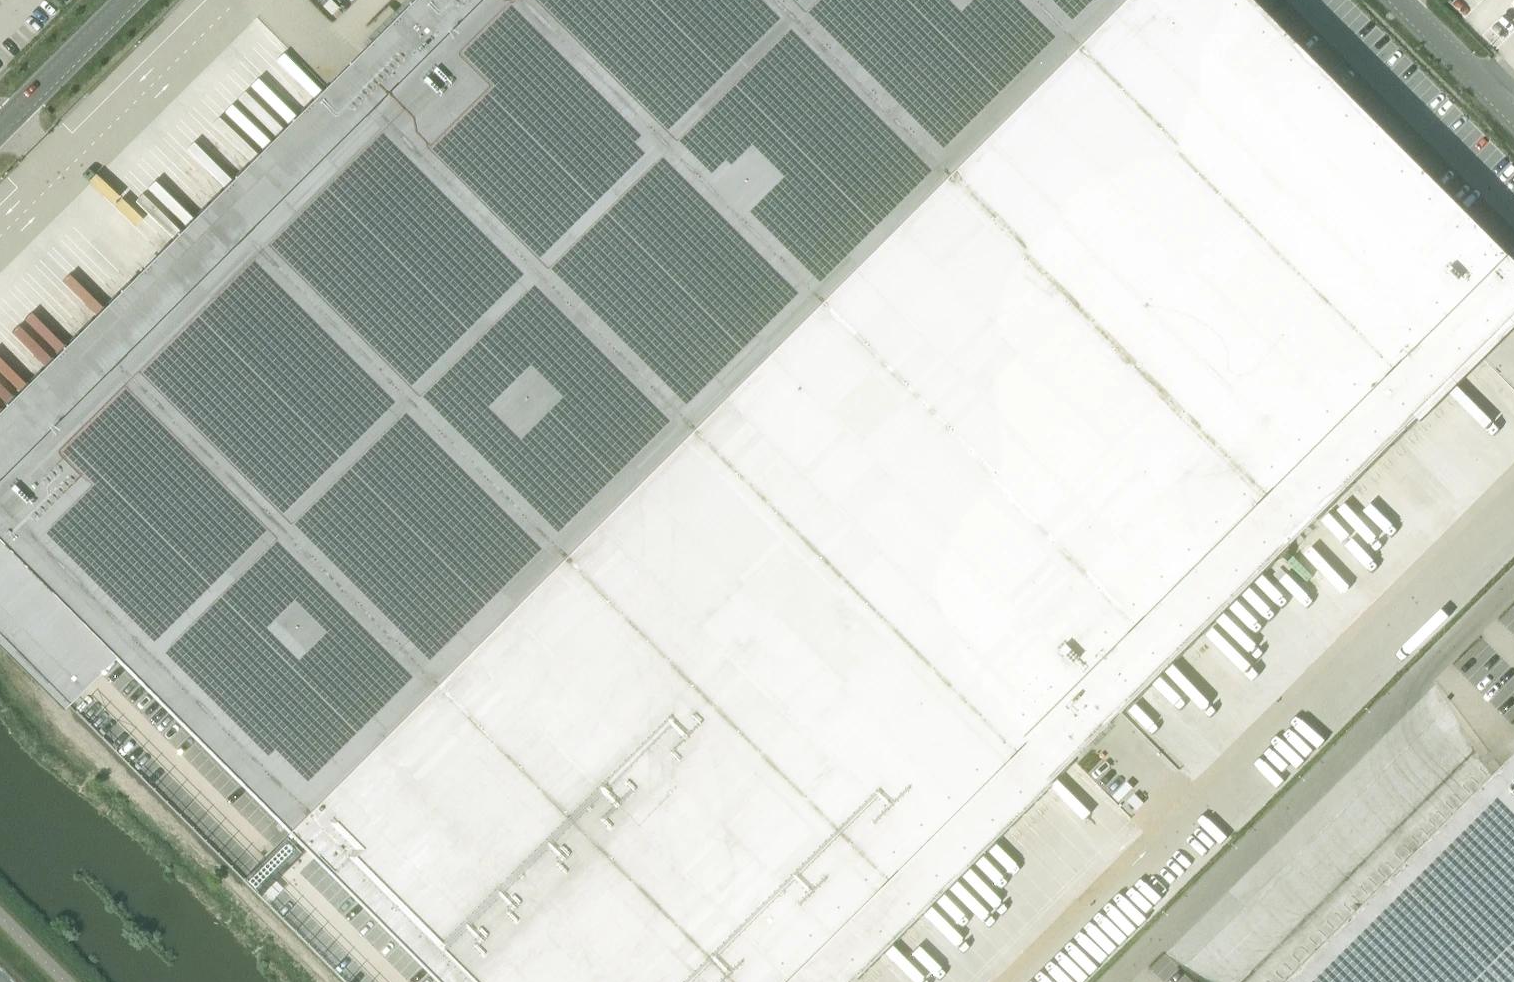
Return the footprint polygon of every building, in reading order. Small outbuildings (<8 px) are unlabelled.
[(68,707),(116,660),(289,834),(1127,0),(415,0),(0,414),(0,639),(68,707)] [(1513,323),(1513,230),(1285,0),(1127,0),(290,834),(440,981),(852,981),(1513,323)] [(1289,981),(1513,981),(1513,758),(1289,981)]
